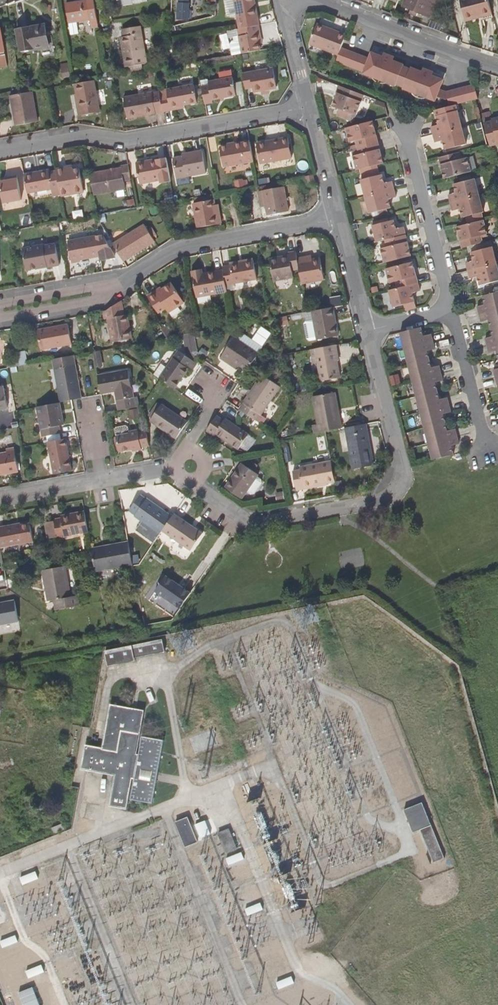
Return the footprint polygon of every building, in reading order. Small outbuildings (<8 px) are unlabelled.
[(94,0),(87,0),(87,1),(66,5),(69,22),(90,19),(91,28),(99,26),(94,0)] [(188,20),(189,0),(179,0),(177,19),(188,20)] [(259,25),(255,0),(234,0),(239,29),(259,25)] [(432,17),(438,0),(405,0),(403,6),(432,17)] [(466,21),(492,15),(488,0),(460,0),(466,21)] [(341,48),(346,35),(316,24),(309,42),(310,44),(339,55),(341,48)] [(20,52),(50,47),(46,25),(16,30),(20,52)] [(259,25),(239,29),(237,28),(239,36),(242,54),(261,50),(260,44),(258,33),(261,32),(259,25)] [(130,74),(143,71),(142,64),(145,64),(147,63),(141,26),(123,29),(124,37),(121,37),(126,67),(129,67),(130,74)] [(237,28),(227,30),(229,38),(239,36),(237,28)] [(341,48),(339,55),(336,62),(365,72),(370,58),(341,48)] [(365,72),(364,74),(395,85),(395,84),(397,82),(404,84),(403,87),(403,89),(434,101),(435,96),(438,89),(442,79),(431,75),(420,71),(411,68),(410,69),(409,71),(402,69),(403,66),(403,65),(393,60),(382,56),(372,53),(370,58),(365,72)] [(242,72),(245,89),(253,88),(254,93),(277,88),(273,67),(242,72)] [(201,86),(205,104),(212,103),(212,100),(236,96),(233,77),(209,81),(209,84),(201,86)] [(95,80),(74,84),(76,93),(79,107),(77,108),(78,116),(100,112),(95,80)] [(161,97),(164,112),(171,111),(170,108),(184,105),(198,103),(194,84),(167,89),(168,96),(161,97)] [(478,98),(474,84),(446,92),(448,98),(449,106),(475,99),(478,98)] [(363,94),(340,85),(337,92),(340,93),(338,100),(335,99),(332,106),(356,115),(363,94)] [(445,91),(438,89),(435,96),(443,99),(448,98),(446,92),(445,91)] [(161,97),(159,90),(124,97),(128,119),(164,113),(164,112),(161,97)] [(22,93),(10,95),(16,125),(38,122),(32,91),(22,93)] [(433,135),(461,127),(457,111),(436,116),(438,124),(430,127),(433,135)] [(490,146),(497,144),(497,117),(491,119),(492,120),(484,122),(490,146)] [(373,121),(347,128),(350,142),(357,140),(358,147),(379,142),(377,135),(373,136),(371,130),(375,128),(373,121)] [(461,127),(433,135),(434,143),(443,142),(445,150),(465,144),(461,127)] [(261,163),(292,158),(288,138),(257,143),(261,163)] [(254,161),(250,141),(221,147),(224,167),(254,161)] [(379,142),(358,147),(360,154),(354,155),(357,170),(359,169),(365,168),(377,165),(384,163),(382,156),(379,157),(377,150),(380,149),(379,142)] [(196,155),(183,157),(174,158),(178,178),(207,173),(203,151),(195,152),(196,155)] [(444,178),(469,171),(470,170),(467,157),(461,159),(459,152),(439,158),(444,178)] [(21,156),(4,161),(8,177),(25,172),(21,156)] [(472,156),(467,157),(470,170),(476,169),(472,156)] [(171,181),(167,160),(157,161),(157,159),(136,163),(140,184),(161,181),(162,183),(171,181)] [(90,173),(94,195),(126,190),(125,181),(131,180),(128,164),(122,165),(122,167),(90,173)] [(377,165),(365,168),(367,174),(378,171),(377,165)] [(56,168),(57,171),(61,194),(62,196),(84,192),(80,168),(73,169),(70,170),(69,166),(56,168)] [(367,174),(365,168),(359,169),(362,179),(368,177),(367,174)] [(25,174),(28,193),(53,189),(54,195),(61,194),(57,171),(50,172),(49,169),(25,174)] [(366,196),(394,189),(392,180),(384,182),(382,173),(379,174),(368,177),(362,179),(361,179),(366,196)] [(316,184),(314,174),(305,176),(306,185),(316,184)] [(6,181),(0,182),(0,183),(4,203),(22,200),(18,176),(10,177),(10,181),(6,181)] [(450,202),(478,195),(474,179),(454,184),(456,192),(448,195),(450,202)] [(284,186),(263,190),(266,206),(267,215),(289,211),(284,186)] [(394,189),(366,196),(370,212),(391,207),(389,199),(396,197),(394,189)] [(260,207),(266,206),(263,190),(257,191),(260,207)] [(483,211),(478,195),(450,202),(452,210),(460,208),(462,217),(465,216),(467,224),(482,220),(480,212),(483,211)] [(222,223),(221,216),(217,216),(216,205),(215,199),(192,203),(197,227),(222,223)] [(378,242),(386,240),(406,235),(404,226),(396,228),(394,220),(373,225),(378,242)] [(462,248),(483,242),(481,236),(487,234),(484,220),(482,220),(467,224),(456,227),(458,233),(461,233),(463,239),(460,240),(462,248)] [(113,244),(122,259),(139,248),(142,250),(156,242),(145,224),(113,244)] [(101,259),(115,256),(102,235),(68,240),(72,263),(81,261),(81,260),(100,257),(101,259)] [(406,235),(386,240),(387,247),(381,249),(384,262),(412,255),(410,248),(406,249),(405,242),(408,241),(406,235)] [(48,268),(60,266),(56,243),(44,245),(44,244),(23,248),(27,270),(48,267),(48,268)] [(468,271),(489,265),(496,263),(492,247),(471,252),(473,261),(466,263),(468,271)] [(122,259),(124,261),(142,250),(139,248),(122,259)] [(300,269),(298,257),(297,251),(288,252),(288,255),(270,258),(274,281),(293,278),(292,270),(300,269)] [(300,269),(302,284),(324,280),(320,257),(312,258),(306,260),(305,256),(298,257),(300,269)] [(223,267),(223,270),(226,285),(257,279),(253,259),(231,263),(231,266),(223,267)] [(398,288),(419,282),(417,275),(413,275),(411,268),(415,267),(413,261),(386,268),(390,282),(396,281),(398,288)] [(468,271),(470,278),(474,278),(475,284),(471,285),(473,292),(497,285),(497,276),(497,271),(491,272),(489,265),(468,271)] [(226,285),(223,270),(203,273),(202,269),(192,271),(197,297),(227,292),(226,285)] [(158,292),(155,290),(147,295),(159,314),(167,309),(169,312),(185,302),(172,282),(163,288),(158,292)] [(398,288),(390,290),(394,306),(415,301),(413,292),(421,290),(419,282),(398,288)] [(482,296),(485,305),(477,307),(481,322),(489,320),(493,337),(485,339),(489,353),(497,351),(497,357),(497,292),(482,296)] [(106,310),(103,311),(105,318),(107,318),(112,341),(132,338),(128,314),(125,315),(122,300),(106,310)] [(404,304),(405,310),(416,307),(415,301),(404,304)] [(333,306),(311,311),(317,340),(339,336),(337,324),(335,325),(334,316),(335,316),(333,306)] [(41,349),(73,344),(69,324),(38,329),(41,349)] [(432,459),(453,454),(451,445),(459,443),(455,428),(446,430),(442,414),(451,411),(447,397),(439,398),(434,382),(442,380),(438,365),(430,367),(427,350),(434,349),(430,334),(422,335),(420,327),(399,332),(432,459)] [(195,333),(189,334),(193,353),(198,351),(195,333)] [(193,353),(189,334),(183,335),(186,354),(193,353)] [(246,372),(259,353),(235,337),(220,358),(228,364),(231,361),(246,372)] [(337,344),(314,348),(320,381),(340,377),(337,361),(339,360),(337,344)] [(359,345),(342,345),(342,358),(359,357),(359,345)] [(94,352),(96,367),(102,367),(99,350),(94,352)] [(153,374),(160,379),(175,389),(189,369),(193,370),(197,363),(178,350),(166,367),(161,363),(153,374)] [(20,365),(28,364),(26,351),(17,352),(20,365)] [(75,355),(52,359),(60,402),(72,400),(82,398),(75,355)] [(98,374),(101,394),(114,392),(118,410),(136,407),(129,368),(98,374)] [(239,408),(262,424),(266,418),(261,415),(281,387),(262,374),(239,408)] [(314,433),(326,431),(342,428),(336,392),(312,396),(317,424),(313,425),(314,433)] [(60,402),(37,406),(42,436),(46,436),(60,433),(61,433),(59,425),(64,424),(60,402)] [(176,439),(188,422),(162,404),(151,419),(166,428),(165,431),(176,439)] [(217,415),(206,431),(214,437),(216,435),(238,450),(249,434),(226,418),(224,419),(217,415)] [(150,421),(165,431),(166,428),(151,419),(150,421)] [(361,424),(345,427),(353,469),(374,465),(367,423),(361,424)] [(116,431),(117,436),(129,433),(129,431),(128,428),(124,425),(119,426),(116,431)] [(150,446),(146,430),(139,431),(139,430),(129,431),(129,433),(117,436),(120,452),(132,450),(133,452),(142,450),(142,448),(150,446)] [(48,442),(61,439),(60,433),(46,436),(48,442)] [(67,438),(61,439),(48,442),(53,474),(73,470),(67,438)] [(19,471),(14,447),(6,448),(7,452),(0,453),(0,475),(19,471)] [(304,487),(335,481),(331,460),(300,466),(300,469),(293,471),(297,490),(305,489),(304,487)] [(242,463),(231,478),(233,480),(244,464),(242,463)] [(233,480),(231,478),(225,487),(242,499),(259,474),(244,464),(233,480)] [(161,533),(162,531),(173,516),(148,498),(146,498),(141,495),(130,511),(136,515),(135,516),(161,533)] [(89,532),(85,511),(61,515),(61,517),(54,519),(54,520),(57,537),(57,538),(89,532)] [(173,516),(162,531),(191,551),(203,533),(175,513),(173,516)] [(48,539),(57,537),(54,520),(44,522),(48,539)] [(0,547),(34,541),(30,523),(14,526),(14,524),(0,527),(0,546),(0,547)] [(133,564),(129,541),(92,547),(93,554),(96,571),(133,564)] [(56,610),(80,605),(77,595),(72,596),(66,566),(42,570),(48,601),(54,600),(56,610)] [(175,617),(192,591),(163,572),(146,597),(175,617)] [(19,621),(15,600),(0,602),(0,625),(19,621)] [(164,652),(161,640),(104,652),(107,667),(134,661),(134,658),(164,652)] [(86,747),(82,769),(116,775),(111,805),(126,808),(128,799),(131,778),(135,778),(131,800),(153,804),(157,782),(159,773),(164,740),(142,736),(139,756),(135,755),(139,736),(143,712),(110,706),(103,749),(86,747)] [(97,819),(100,788),(85,786),(81,817),(97,819)] [(431,826),(421,803),(403,810),(413,833),(420,830),(431,826)] [(197,842),(187,818),(175,822),(186,847),(197,842)] [(205,821),(195,825),(200,838),(210,834),(205,821)] [(66,829),(64,824),(51,829),(54,835),(66,829)] [(444,859),(431,826),(420,830),(433,863),(444,859)] [(237,850),(229,830),(218,834),(226,854),(237,850)] [(244,859),(241,853),(226,859),(228,866),(244,859)] [(38,879),(35,872),(20,879),(23,885),(38,879)] [(10,918),(4,902),(0,903),(0,922),(10,918)] [(260,903),(245,910),(247,916),(262,909),(260,903)] [(0,941),(0,944),(2,949),(18,942),(15,935),(0,941)] [(44,972),(41,966),(25,972),(28,979),(44,972)] [(291,977),(276,983),(278,990),(294,984),(291,977)]
